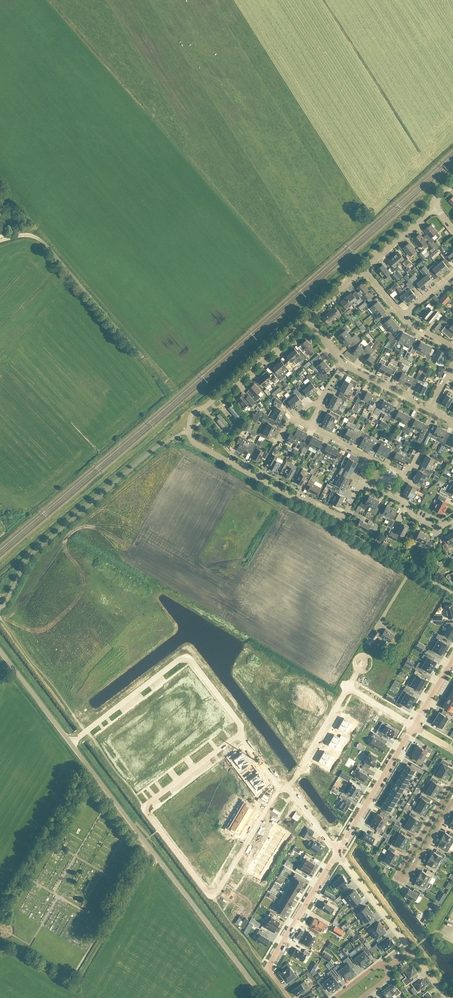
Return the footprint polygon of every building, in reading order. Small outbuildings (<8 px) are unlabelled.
[(430,240),(429,241),(431,243),(440,236),(431,225),(425,230),(428,234),(426,235),(430,240)] [(431,243),(429,241),(427,243),(426,242),(426,241),(420,234),(414,239),(420,246),(422,245),(425,248),(429,245),(432,249),(434,247),(431,243)] [(415,256),(418,253),(415,251),(416,250),(409,243),(403,248),(410,255),(413,253),(415,256)] [(421,253),(427,257),(430,253),(425,249),(421,253)] [(440,252),(445,258),(448,256),(452,262),(452,252),(450,254),(448,252),(446,253),(443,250),(440,252)] [(394,256),(400,264),(403,262),(407,267),(412,263),(406,256),(404,258),(399,252),(394,256)] [(403,267),(400,264),(394,256),(389,260),(394,266),(392,269),(396,273),(401,269),(403,267)] [(437,265),(443,272),(448,268),(445,264),(448,261),(445,258),(437,265)] [(384,279),(390,273),(383,265),(377,270),(384,279)] [(435,272),(438,276),(443,272),(437,265),(434,267),(433,265),(428,269),(429,271),(432,275),(435,272)] [(429,271),(428,269),(425,266),(420,270),(425,276),(422,278),(428,285),(433,280),(427,272),(429,271)] [(428,285),(422,278),(419,280),(414,274),(409,278),(412,281),(413,283),(415,282),(422,289),(428,285)] [(405,292),(411,299),(416,295),(411,289),(413,287),(410,283),(412,281),(409,278),(407,280),(409,282),(406,284),(407,285),(405,287),(403,288),(403,289),(405,292)] [(402,295),(400,297),(406,304),(411,299),(405,292),(403,289),(397,282),(392,287),(394,290),(396,288),(398,290),(402,295)] [(365,300),(370,296),(367,292),(369,291),(363,283),(357,288),(363,295),(362,296),(365,300)] [(346,297),(352,304),(355,302),(358,304),(362,301),(358,296),(356,298),(351,292),(346,297)] [(445,304),(447,302),(451,298),(445,293),(444,295),(442,297),(440,300),(445,304)] [(352,304),(346,297),(340,302),(345,307),(343,309),(347,314),(351,310),(349,307),(352,304)] [(374,312),(382,306),(378,301),(372,306),(370,304),(364,308),(366,311),(370,307),(374,312)] [(423,315),(427,319),(434,311),(432,309),(433,308),(429,304),(425,308),(427,310),(423,315)] [(382,306),(374,312),(375,312),(372,314),(376,319),(374,321),(376,323),(382,318),(380,316),(386,311),(382,306)] [(337,318),(341,315),(334,307),(323,317),(330,326),(333,323),(331,321),(336,317),(337,318)] [(434,311),(427,319),(432,323),(436,318),(439,320),(442,315),(438,312),(436,313),(434,311)] [(379,327),(382,325),(386,329),(395,322),(391,317),(385,322),(383,320),(377,324),(379,327)] [(395,322),(386,329),(386,330),(388,328),(392,333),(399,327),(395,322)] [(452,325),(450,327),(447,324),(442,330),(448,336),(452,332),(452,333),(452,326),(452,325)] [(338,336),(342,341),(350,334),(347,332),(350,330),(346,325),(340,330),(342,333),(338,336)] [(399,340),(404,343),(409,334),(403,332),(399,340)] [(356,335),(354,336),(352,337),(350,334),(342,341),(347,346),(349,343),(352,347),(360,340),(356,335)] [(414,338),(409,334),(404,343),(403,346),(409,349),(407,351),(410,352),(414,346),(411,344),(414,338)] [(391,343),(388,347),(390,349),(398,339),(395,337),(391,343)] [(298,347),(302,352),(303,353),(306,351),(308,354),(314,349),(306,340),(300,345),(301,345),(298,347)] [(368,345),(366,347),(361,343),(353,353),(358,357),(363,351),(366,353),(371,347),(374,343),(370,341),(368,345)] [(414,355),(415,353),(420,356),(422,352),(426,344),(421,341),(417,348),(414,346),(411,353),(414,355)] [(424,357),(427,358),(425,361),(428,362),(431,356),(429,354),(432,347),(426,344),(422,352),(420,356),(424,358),(424,357)] [(371,347),(366,353),(369,356),(365,362),(370,366),(376,359),(373,356),(376,352),(371,347)] [(294,348),(290,352),(299,362),(301,360),(303,359),(304,360),(307,357),(303,353),(302,352),(300,354),(297,351),(294,348)] [(445,362),(441,360),(445,352),(438,349),(434,357),(438,359),(435,363),(440,365),(443,367),(445,362)] [(286,355),(289,358),(286,361),(293,369),(298,366),(296,364),(297,364),(296,364),(299,362),(290,352),(286,355)] [(378,370),(384,373),(387,366),(384,365),(386,361),(381,358),(377,366),(380,367),(378,370)] [(291,372),(293,369),(286,361),(284,363),(280,360),(276,363),(285,374),(286,374),(289,370),(291,372)] [(310,366),(313,369),(314,370),(315,370),(317,372),(320,370),(326,364),(323,360),(318,364),(316,362),(310,366)] [(286,374),(285,374),(276,363),(272,367),(278,373),(275,376),(279,380),(279,381),(282,379),(282,378),(286,374)] [(387,366),(384,373),(389,376),(391,373),(393,375),(397,367),(389,363),(387,366)] [(320,370),(321,371),(318,373),(319,375),(317,376),(321,381),(327,376),(325,373),(330,368),(326,364),(320,370)] [(398,381),(404,384),(408,375),(405,374),(406,372),(402,370),(404,365),(401,364),(397,371),(402,374),(398,381)] [(425,382),(428,376),(430,372),(425,369),(423,373),(422,373),(422,374),(421,374),(417,382),(420,383),(417,390),(423,394),(427,387),(423,385),(425,382)] [(262,375),(269,382),(272,380),(275,384),(279,380),(275,376),(273,373),(271,375),(267,371),(262,375)] [(306,377),(310,381),(306,384),(313,393),(317,389),(312,383),(313,382),(312,381),(313,380),(309,374),(306,377)] [(270,384),(269,382),(262,375),(258,379),(263,385),(266,388),(270,384)] [(408,375),(404,384),(410,387),(414,378),(408,375)] [(342,385),(351,389),(352,386),(355,388),(357,383),(351,380),(350,382),(345,380),(342,385)] [(261,397),(258,394),(261,391),(254,384),(249,389),(253,394),(250,396),(255,402),(261,397)] [(313,393),(306,384),(301,388),(299,386),(297,388),(302,393),(304,391),(308,397),(313,393)] [(349,392),(351,389),(342,385),(340,390),(348,394),(347,397),(349,398),(352,393),(349,392)] [(292,398),(298,405),(302,402),(299,397),(301,394),(296,388),(293,391),(294,392),(292,394),(294,396),(292,398)] [(368,402),(372,394),(367,391),(363,400),(368,402)] [(452,402),(452,398),(450,396),(451,393),(448,391),(442,403),(448,407),(451,401),(452,402)] [(237,398),(245,407),(248,404),(250,406),(254,402),(249,396),(246,398),(243,394),(237,398)] [(374,402),(377,397),(372,394),(368,402),(370,403),(369,407),(368,409),(370,410),(369,412),(372,413),(375,407),(374,406),(376,403),(374,402)] [(290,395),(288,397),(283,401),(287,406),(290,404),(294,409),(298,405),(292,398),(290,395)] [(331,400),(342,405),(344,400),(346,401),(347,398),(345,397),(343,400),(334,395),(331,400)] [(279,403),(277,407),(274,406),(272,411),(283,416),(285,411),(279,408),(282,403),(280,401),(276,399),(275,401),(279,403)] [(339,410),(342,405),(331,400),(329,405),(336,409),(336,410),(337,411),(336,412),(341,415),(343,412),(339,410)] [(382,409),(384,411),(388,403),(383,400),(380,406),(378,405),(373,413),(379,416),(382,409)] [(393,405),(388,403),(384,411),(383,413),(385,414),(383,418),(389,421),(393,413),(390,411),(392,407),(393,405)] [(231,408),(229,410),(235,417),(238,415),(231,408)] [(264,417),(268,419),(270,416),(280,421),(283,416),(272,411),(272,410),(269,415),(265,413),(263,416),(264,417)] [(400,421),(404,413),(399,410),(397,415),(394,413),(390,420),(393,421),(395,418),(400,421)] [(325,417),(334,422),(335,419),(338,421),(340,416),(335,413),(334,416),(328,413),(325,417)] [(404,413),(400,421),(406,424),(404,427),(407,429),(410,422),(407,421),(410,416),(404,413)] [(223,428),(227,424),(219,414),(216,416),(218,419),(217,421),(223,428)] [(268,422),(269,419),(268,419),(264,417),(262,420),(265,421),(264,423),(267,425),(266,428),(274,432),(277,427),(268,422)] [(336,423),(334,422),(325,417),(323,422),(328,425),(326,428),(332,431),(336,423)] [(415,433),(417,430),(421,422),(415,419),(413,424),(410,422),(407,429),(405,432),(408,434),(410,430),(415,433)] [(423,438),(429,427),(426,425),(421,422),(415,433),(418,434),(418,436),(423,438)] [(349,440),(353,431),(355,429),(352,427),(347,424),(344,430),(347,431),(344,437),(345,438),(345,439),(347,440),(348,439),(349,440)] [(431,438),(432,437),(436,439),(442,428),(437,426),(434,432),(431,430),(428,436),(431,438)] [(355,429),(353,431),(349,440),(354,442),(357,436),(360,438),(363,432),(355,427),(355,429)] [(274,432),(266,428),(265,430),(262,429),(259,434),(264,437),(266,434),(272,437),(274,432)] [(445,444),(447,439),(444,437),(447,431),(442,428),(436,439),(439,441),(445,444)] [(294,441),(294,442),(295,443),(296,443),(297,443),(298,440),(303,431),(298,429),(295,434),(291,432),(286,440),(288,441),(287,443),(290,444),(291,443),(292,443),(294,441)] [(308,434),(303,431),(298,440),(297,443),(297,444),(298,445),(299,444),(301,445),(299,449),(302,450),(305,445),(302,444),(308,434)] [(360,445),(365,448),(371,436),(363,432),(360,438),(363,440),(360,445)] [(383,433),(380,436),(386,441),(389,437),(383,433)] [(242,452),(246,443),(248,440),(240,436),(236,443),(238,444),(239,446),(237,450),(242,452)] [(313,448),(318,439),(313,436),(308,445),(306,444),(305,445),(302,450),(301,452),(305,454),(308,449),(309,450),(310,446),(313,448)] [(376,447),(376,445),(377,443),(380,439),(379,440),(376,439),(371,436),(365,448),(370,450),(372,445),(376,447)] [(452,445),(452,437),(452,438),(449,436),(447,439),(445,444),(444,446),(450,450),(452,445)] [(323,442),(318,439),(313,448),(318,451),(323,442)] [(380,439),(377,443),(376,445),(379,447),(377,452),(377,453),(381,455),(386,446),(387,443),(388,443),(380,439)] [(256,445),(256,444),(253,442),(253,443),(251,442),(252,442),(248,440),(246,443),(242,452),(247,455),(250,449),(253,450),(256,445)] [(386,446),(381,455),(386,458),(386,457),(387,457),(389,452),(393,453),(396,447),(392,446),(387,443),(386,446)] [(320,453),(317,459),(322,461),(323,460),(325,461),(326,459),(326,460),(333,447),(328,444),(323,454),(320,453)] [(256,445),(253,450),(256,452),(253,458),(259,461),(264,452),(260,450),(261,448),(256,445)] [(338,450),(333,447),(326,460),(331,462),(330,463),(333,464),(336,459),(333,458),(338,450)] [(396,447),(393,453),(395,455),(392,460),(398,463),(404,452),(401,450),(396,447)] [(406,453),(404,452),(398,463),(403,465),(404,462),(407,464),(413,454),(410,452),(409,454),(406,453)] [(282,463),(276,460),(278,457),(272,454),(268,462),(271,464),(269,468),(275,471),(277,467),(279,468),(282,463)] [(437,457),(436,460),(427,455),(424,460),(433,464),(434,462),(437,463),(438,461),(441,463),(443,460),(437,457)] [(346,456),(343,461),(355,467),(358,462),(346,456)] [(435,466),(433,464),(424,460),(422,465),(427,468),(426,470),(431,473),(435,466)] [(294,473),(296,470),(289,466),(291,463),(287,461),(283,467),(287,469),(283,475),(290,479),(294,473)] [(355,467),(343,461),(342,463),(342,465),(340,469),(340,470),(345,472),(347,469),(352,472),(355,467)] [(391,478),(394,472),(387,468),(384,474),(391,478)] [(307,471),(303,469),(296,482),(302,485),(305,479),(308,480),(311,475),(306,472),(307,471)] [(346,473),(345,472),(340,470),(336,477),(338,479),(347,483),(349,478),(344,476),(346,473)] [(426,470),(425,473),(419,470),(416,475),(425,479),(426,476),(429,478),(431,473),(426,470)] [(414,480),(422,484),(421,487),(423,488),(426,483),(425,483),(427,480),(425,479),(416,475),(414,480)] [(322,488),(321,488),(322,485),(318,483),(317,486),(314,484),(316,480),(311,478),(307,486),(310,487),(308,491),(311,492),(312,492),(318,495),(322,488)] [(347,483),(338,479),(337,481),(334,479),(331,485),(335,487),(336,484),(344,488),(347,483)] [(414,493),(416,490),(418,491),(420,489),(409,483),(406,488),(414,493)] [(450,486),(448,484),(446,488),(445,487),(444,489),(442,488),(440,491),(447,495),(449,492),(452,494),(452,487),(450,486)] [(329,495),(342,502),(345,497),(335,492),(336,489),(333,487),(331,490),(332,490),(329,495)] [(414,493),(406,488),(403,493),(405,494),(404,497),(413,501),(415,497),(417,494),(414,493)] [(340,507),(342,502),(329,495),(328,497),(328,499),(330,500),(329,502),(326,501),(324,504),(330,507),(331,507),(332,505),(332,504),(332,503),(340,507)] [(443,511),(445,512),(447,508),(445,507),(447,503),(445,502),(447,498),(440,495),(438,499),(439,499),(433,509),(442,514),(443,511)] [(368,505),(370,506),(374,498),(369,496),(366,501),(363,500),(360,506),(365,509),(368,505)] [(374,498),(370,506),(373,507),(370,512),(376,515),(379,508),(376,507),(379,501),(374,498)] [(385,520),(386,520),(392,508),(387,505),(384,511),(381,510),(378,515),(381,517),(382,517),(386,519),(385,520)] [(392,508),(386,520),(389,522),(387,526),(391,528),(395,521),(392,519),(397,510),(392,508)] [(376,531),(379,525),(375,523),(375,524),(369,520),(368,523),(361,520),(357,526),(367,531),(369,527),(376,531)] [(398,535),(399,534),(404,536),(409,526),(402,523),(397,532),(397,533),(396,534),(391,532),(389,537),(396,541),(398,535)] [(418,540),(420,542),(425,533),(420,531),(416,538),(412,536),(409,542),(413,545),(414,542),(416,543),(418,540)] [(429,536),(425,533),(420,542),(419,545),(423,547),(422,549),(422,551),(421,552),(421,553),(422,554),(423,555),(424,556),(432,541),(428,539),(429,536)] [(450,534),(445,537),(447,539),(444,541),(449,549),(452,547),(452,548),(452,539),(450,534)] [(444,625),(448,627),(443,634),(451,638),(452,635),(452,622),(446,622),(444,625)] [(389,642),(394,636),(386,629),(381,636),(389,642)] [(375,630),(370,636),(375,640),(380,633),(375,630)] [(433,643),(444,649),(445,649),(447,646),(446,645),(447,644),(441,641),(443,638),(437,635),(436,638),(433,643)] [(444,649),(433,643),(430,648),(430,647),(428,651),(433,654),(435,651),(441,655),(441,654),(442,654),(444,651),(443,650),(444,649)] [(430,658),(431,655),(425,652),(422,657),(425,658),(423,661),(434,668),(437,663),(436,663),(436,662),(433,660),(430,658)] [(416,667),(422,671),(423,668),(427,670),(430,672),(431,671),(431,672),(434,668),(423,661),(421,664),(419,662),(416,667)] [(189,669),(178,678),(183,685),(184,684),(188,689),(194,685),(190,679),(194,676),(189,669)] [(412,679),(423,685),(426,680),(420,676),(422,674),(416,670),(414,673),(415,674),(412,679)] [(423,685),(412,679),(410,683),(408,683),(407,686),(412,689),(414,687),(420,690),(423,685)] [(400,695),(412,702),(413,701),(414,701),(416,698),(415,697),(408,693),(410,690),(405,687),(400,695)] [(165,688),(160,692),(161,693),(166,699),(171,696),(165,688)] [(196,691),(191,695),(193,698),(195,697),(199,702),(207,695),(203,690),(198,694),(196,691)] [(161,693),(158,695),(163,702),(166,699),(161,693)] [(158,695),(154,698),(160,704),(163,702),(158,695)] [(207,695),(199,702),(202,707),(201,708),(203,711),(208,707),(206,705),(211,701),(207,695)] [(401,708),(403,704),(410,708),(412,705),(411,704),(412,702),(400,695),(395,704),(401,708)] [(154,698),(151,700),(156,707),(160,704),(154,698)] [(151,700),(148,703),(153,709),(156,707),(151,700)] [(451,711),(452,708),(452,705),(446,701),(443,706),(449,709),(451,711)] [(148,703),(144,705),(150,712),(153,709),(148,703)] [(352,704),(348,711),(354,715),(352,718),(361,723),(365,717),(361,714),(363,711),(359,709),(360,707),(356,705),(355,706),(352,704)] [(141,708),(146,715),(150,712),(144,705),(141,708)] [(140,707),(136,711),(141,718),(146,715),(141,708),(140,707)] [(210,710),(205,714),(207,717),(209,716),(213,721),(221,714),(222,713),(218,709),(212,713),(210,710)] [(439,712),(436,717),(447,723),(449,719),(450,719),(452,716),(447,713),(445,715),(439,712)] [(221,714),(213,721),(217,726),(215,727),(217,730),(222,726),(220,723),(225,719),(226,718),(222,714),(222,715),(221,714)] [(127,716),(121,720),(130,731),(135,727),(139,733),(143,729),(135,719),(131,722),(127,716)] [(447,723),(436,717),(433,722),(439,726),(437,728),(443,732),(445,729),(444,728),(447,723)] [(344,718),(341,723),(349,728),(350,728),(353,723),(344,718)] [(130,731),(121,720),(116,724),(120,730),(116,733),(124,743),(128,740),(125,735),(130,731)] [(341,723),(338,728),(346,733),(349,728),(341,723)] [(379,727),(376,733),(382,736),(385,733),(391,737),(394,733),(393,733),(395,730),(390,727),(387,725),(386,725),(383,729),(379,727)] [(199,731),(195,734),(200,742),(205,738),(199,731)] [(386,745),(385,744),(379,741),(382,738),(373,733),(371,736),(373,738),(369,745),(382,752),(383,751),(384,750),(383,750),(386,745)] [(195,734),(190,738),(196,745),(200,742),(195,734)] [(334,734),(331,739),(341,745),(344,740),(345,741),(346,738),(341,734),(339,737),(334,734)] [(190,738),(186,741),(192,748),(196,745),(190,738)] [(331,739),(328,744),(338,750),(341,745),(331,739)] [(186,741),(182,744),(188,752),(192,748),(186,741)] [(182,744),(177,748),(183,755),(188,752),(182,744)] [(416,747),(414,750),(424,756),(427,752),(430,753),(431,750),(426,747),(425,750),(418,746),(417,747),(416,747)] [(324,750),(321,756),(332,762),(335,756),(330,754),(325,751),(324,750)] [(413,754),(412,756),(418,759),(416,762),(421,765),(426,757),(424,756),(414,750),(412,754),(413,754)] [(169,752),(164,756),(170,765),(176,761),(169,752)] [(238,764),(246,758),(242,752),(237,756),(235,754),(230,758),(232,760),(234,759),(238,764)] [(365,756),(363,759),(364,760),(364,761),(366,762),(364,765),(369,768),(371,765),(374,766),(376,762),(375,761),(377,757),(370,752),(368,757),(367,756),(366,757),(365,756)] [(164,756),(159,760),(165,769),(170,765),(164,756)] [(321,756),(318,761),(328,767),(332,762),(321,756)] [(246,758),(238,764),(235,765),(239,770),(242,773),(247,769),(245,767),(250,763),(246,758)] [(438,767),(449,774),(452,769),(446,765),(448,763),(443,759),(438,767)] [(159,760),(153,764),(160,773),(165,769),(159,760)] [(153,764),(148,768),(154,777),(160,773),(153,764)] [(413,775),(416,770),(413,768),(410,766),(407,764),(404,769),(413,775)] [(219,766),(213,770),(221,780),(229,774),(225,769),(223,771),(219,766)] [(358,766),(355,771),(357,772),(355,776),(364,782),(368,776),(361,771),(362,769),(358,766)] [(440,776),(445,779),(448,774),(449,774),(438,767),(433,775),(438,779),(440,776)] [(313,768),(310,774),(319,780),(321,777),(327,780),(330,774),(320,768),(318,772),(313,768)] [(410,779),(413,775),(404,769),(401,774),(410,779)] [(131,780),(137,789),(144,784),(139,778),(142,776),(138,770),(133,773),(135,776),(131,780)] [(213,770),(208,774),(210,776),(207,779),(213,786),(221,780),(213,770)] [(350,777),(342,771),(339,776),(348,781),(350,777)] [(251,786),(262,778),(262,777),(259,773),(258,773),(253,777),(251,774),(245,778),(251,786)] [(398,778),(407,784),(407,783),(409,779),(410,780),(410,779),(401,774),(399,778),(398,778)] [(427,785),(438,791),(441,786),(436,783),(438,780),(432,777),(427,785)] [(262,778),(251,786),(257,794),(262,790),(261,787),(266,783),(266,782),(263,778),(262,778)] [(395,783),(405,789),(405,788),(404,788),(407,784),(398,778),(398,779),(396,783),(395,783)] [(200,780),(196,783),(202,791),(206,787),(200,780)] [(346,793),(354,798),(356,794),(356,795),(358,791),(360,788),(349,781),(347,785),(350,787),(346,793)] [(196,783),(192,786),(197,794),(202,791),(196,783)] [(405,789),(395,783),(396,783),(393,788),(393,787),(393,788),(402,793),(405,789)] [(438,791),(427,785),(422,793),(428,796),(429,793),(435,796),(438,791)] [(192,786),(187,790),(193,797),(197,794),(192,786)] [(402,793),(393,788),(390,792),(399,798),(398,797),(401,793),(402,793)] [(187,790),(183,793),(189,800),(193,797),(187,790)] [(387,797),(397,802),(399,798),(390,792),(387,797)] [(183,793),(179,796),(184,804),(189,800),(183,793)] [(341,805),(339,809),(346,813),(351,803),(348,801),(349,799),(342,794),(340,797),(342,798),(339,804),(341,805)] [(417,802),(427,809),(431,803),(425,800),(427,797),(422,794),(417,802)] [(394,807),(397,802),(387,797),(385,801),(384,801),(394,807)] [(394,807),(384,801),(384,802),(385,802),(382,806),(390,811),(393,807),(394,807)] [(243,802),(240,807),(242,808),(250,813),(253,808),(243,802)] [(427,809),(417,802),(412,810),(417,813),(419,811),(424,814),(427,809)] [(162,809),(157,813),(159,815),(158,816),(160,819),(165,815),(166,815),(168,814),(169,816),(174,812),(172,809),(170,811),(166,806),(165,806),(165,805),(162,808),(162,809)] [(239,813),(247,818),(250,813),(242,808),(239,813)] [(237,811),(234,816),(245,822),(247,818),(239,813),(237,811)] [(407,820),(417,826),(420,821),(415,817),(417,815),(411,811),(409,814),(410,815),(407,820)] [(376,815),(374,818),(383,824),(386,819),(389,821),(391,818),(385,815),(384,817),(377,814),(376,815)] [(234,816),(232,821),(242,827),(245,822),(234,816)] [(171,822),(166,826),(169,831),(179,824),(174,817),(169,820),(171,822)] [(372,822),(371,824),(378,828),(376,830),(381,833),(383,830),(380,829),(383,824),(374,818),(371,822),(372,822)] [(417,826),(407,820),(408,821),(405,826),(403,825),(401,827),(407,831),(409,828),(414,831),(417,826)] [(232,821),(227,828),(233,832),(234,829),(239,832),(242,827),(232,821)] [(179,824),(169,831),(173,836),(178,832),(180,834),(185,831),(179,824)] [(308,833),(309,834),(311,831),(313,833),(314,832),(306,827),(301,836),(305,838),(308,833)] [(277,829),(274,834),(283,839),(286,834),(277,829)] [(406,832),(401,829),(399,832),(400,832),(397,837),(406,843),(410,838),(404,835),(406,832)] [(224,830),(219,839),(230,845),(234,840),(228,836),(229,834),(224,830)] [(178,843),(181,847),(182,847),(192,839),(187,832),(181,836),(183,838),(178,842),(178,843)] [(364,836),(362,838),(366,841),(365,842),(369,844),(369,843),(370,843),(371,842),(374,844),(377,839),(379,841),(381,838),(372,832),(370,835),(365,832),(363,835),(364,836)] [(452,844),(452,843),(452,833),(452,832),(450,835),(445,832),(444,835),(442,838),(452,844)] [(274,834),(272,839),(280,844),(283,839),(274,834)] [(406,843),(397,837),(397,838),(398,838),(396,841),(394,840),(391,845),(396,848),(398,845),(403,849),(406,843)] [(452,844),(442,838),(440,841),(439,844),(443,846),(442,849),(447,853),(452,844)] [(192,839),(182,847),(182,848),(185,852),(186,852),(191,848),(193,850),(198,847),(192,839)] [(214,843),(212,846),(220,851),(222,848),(226,850),(227,851),(227,850),(228,851),(231,847),(230,846),(230,845),(219,839),(216,844),(214,843)] [(272,839),(269,843),(277,848),(280,844),(272,839)] [(324,847),(321,845),(317,843),(314,841),(313,843),(310,841),(307,845),(311,847),(309,849),(320,855),(322,851),(324,847)] [(269,843),(266,848),(274,853),(277,848),(269,843)] [(396,861),(397,861),(396,860),(399,855),(394,852),(396,849),(390,846),(385,854),(396,861)] [(263,852),(263,853),(271,857),(271,858),(274,853),(266,848),(263,852)] [(441,863),(443,860),(446,855),(440,851),(439,854),(434,852),(432,854),(430,857),(439,862),(441,863)] [(263,852),(260,857),(268,862),(271,857),(263,853),(263,852)] [(301,862),(312,869),(312,868),(313,868),(315,865),(314,864),(315,863),(312,862),(309,860),(311,857),(305,854),(303,857),(304,858),(301,862)] [(385,854),(380,862),(386,866),(388,863),(393,866),(396,861),(385,854)] [(260,857),(257,862),(265,867),(268,862),(260,857)] [(439,862),(430,857),(428,860),(429,860),(427,863),(432,866),(430,869),(435,872),(439,866),(437,865),(439,862)] [(205,867),(200,871),(204,877),(213,870),(207,862),(203,864),(205,867)] [(257,862),(255,866),(263,871),(265,867),(257,862)] [(303,870),(307,873),(309,874),(309,873),(310,873),(312,870),(311,869),(312,869),(301,862),(299,867),(298,866),(296,869),(301,873),(303,870)] [(255,866),(252,871),(260,876),(263,871),(255,866)] [(418,876),(429,883),(434,874),(429,871),(427,874),(422,871),(421,873),(420,873),(418,876)] [(342,875),(339,878),(333,884),(337,889),(340,887),(343,892),(348,888),(345,883),(347,881),(343,876),(342,876),(342,875)] [(291,881),(301,887),(301,886),(303,882),(294,876),(291,881)] [(429,883),(418,876),(417,879),(417,880),(416,882),(420,885),(418,888),(424,891),(429,883)] [(249,877),(246,883),(255,888),(258,883),(262,885),(264,882),(256,878),(255,880),(249,877)] [(291,881),(288,885),(298,891),(301,887),(291,881)] [(246,883),(242,888),(248,892),(246,894),(252,898),(257,889),(255,888),(246,883)] [(285,890),(295,896),(298,891),(288,885),(285,890)] [(421,892),(416,889),(414,892),(409,889),(409,890),(408,890),(407,890),(406,891),(406,892),(405,893),(405,894),(406,895),(405,895),(415,902),(421,892)] [(285,890),(282,895),(293,901),(293,900),(292,900),(295,896),(285,890)] [(349,901),(358,894),(356,891),(355,892),(354,890),(348,894),(347,892),(342,895),(347,902),(348,902),(349,901)] [(355,904),(361,900),(360,898),(361,897),(358,894),(349,901),(353,906),(350,908),(352,910),(357,906),(355,904)] [(290,905),(293,901),(282,895),(280,899),(290,905)] [(234,901),(232,904),(234,906),(236,907),(235,908),(234,908),(235,908),(238,910),(239,909),(240,909),(242,910),(247,903),(243,901),(242,900),(242,901),(241,900),(240,899),(236,897),(234,900),(233,901),(234,901)] [(290,905),(280,899),(277,904),(287,910),(289,905),(290,905)] [(331,906),(326,904),(324,902),(323,903),(321,906),(322,907),(321,908),(324,910),(327,912),(331,914),(334,908),(337,910),(339,907),(333,904),(331,906)] [(284,914),(287,910),(277,904),(274,908),(284,914)] [(358,912),(361,917),(370,910),(368,907),(367,908),(366,906),(360,911),(358,908),(353,912),(355,914),(358,912)] [(373,913),(370,910),(361,917),(360,918),(363,923),(362,924),(364,926),(369,923),(367,920),(373,916),(372,914),(373,913)] [(270,915),(267,920),(277,926),(278,926),(280,923),(280,922),(280,921),(274,918),(276,915),(270,912),(268,915),(270,915)] [(318,921),(314,918),(311,924),(314,927),(314,928),(320,932),(324,926),(326,928),(328,925),(318,920),(318,921)] [(277,927),(277,926),(267,920),(264,925),(263,924),(261,927),(267,931),(268,928),(269,929),(274,932),(274,931),(275,931),(277,928),(277,927)] [(373,934),(382,927),(381,926),(382,925),(379,922),(379,923),(378,922),(373,926),(371,924),(367,927),(369,930),(370,929),(373,934)] [(333,931),(340,936),(343,931),(336,926),(333,931)] [(382,927),(373,934),(376,938),(376,939),(378,941),(382,938),(381,935),(385,932),(385,931),(386,931),(384,928),(383,928),(382,927)] [(262,936),(264,932),(259,929),(256,935),(259,937),(256,940),(259,941),(258,942),(261,944),(262,943),(265,946),(267,943),(268,944),(269,941),(269,940),(267,938),(262,936)] [(316,936),(309,932),(307,936),(305,939),(303,943),(304,943),(304,944),(308,947),(308,946),(310,947),(316,936)] [(375,945),(379,949),(382,947),(385,950),(386,950),(386,951),(390,948),(389,947),(394,943),(392,940),(391,940),(389,938),(388,939),(383,943),(381,940),(375,945)] [(365,946),(358,952),(366,962),(368,961),(368,962),(371,959),(367,954),(369,952),(365,946)] [(292,955),(302,962),(306,955),(308,956),(310,953),(305,950),(303,953),(296,949),(292,955)] [(351,958),(355,963),(357,961),(362,967),(364,965),(364,964),(366,962),(358,952),(351,958)] [(328,958),(329,956),(325,953),(322,958),(329,962),(330,959),(328,958)] [(342,965),(350,975),(351,974),(351,975),(354,972),(354,971),(350,965),(352,963),(348,957),(343,961),(345,963),(342,965)] [(349,975),(350,975),(342,965),(340,967),(338,965),(333,968),(338,974),(340,972),(345,978),(346,978),(349,976),(349,975)] [(285,969),(284,970),(284,971),(280,974),(284,978),(283,978),(284,978),(285,979),(285,980),(287,982),(287,981),(292,977),(294,980),(299,977),(297,974),(295,975),(290,967),(289,967),(286,970),(285,969)] [(417,974),(418,974),(417,974),(417,973),(418,973),(415,969),(415,970),(413,968),(410,970),(410,969),(407,971),(408,972),(406,973),(405,974),(404,975),(410,984),(415,980),(413,977),(417,974)] [(326,977),(334,987),(335,986),(335,987),(338,985),(338,984),(338,983),(334,977),(336,975),(332,970),(327,973),(329,975),(326,977)] [(333,988),(334,987),(326,977),(324,979),(322,977),(317,981),(322,986),(324,984),(329,990),(330,990),(330,991),(333,988)] [(416,981),(411,985),(418,993),(419,992),(420,992),(422,990),(423,991),(425,989),(425,988),(427,986),(427,987),(427,986),(425,984),(426,984),(424,980),(423,981),(423,980),(422,980),(418,984),(416,981)] [(305,993),(311,989),(307,984),(304,986),(302,983),(293,990),(297,995),(303,990),(305,993)] [(387,990),(392,997),(395,995),(396,997),(401,994),(397,989),(395,991),(392,987),(387,990)]
